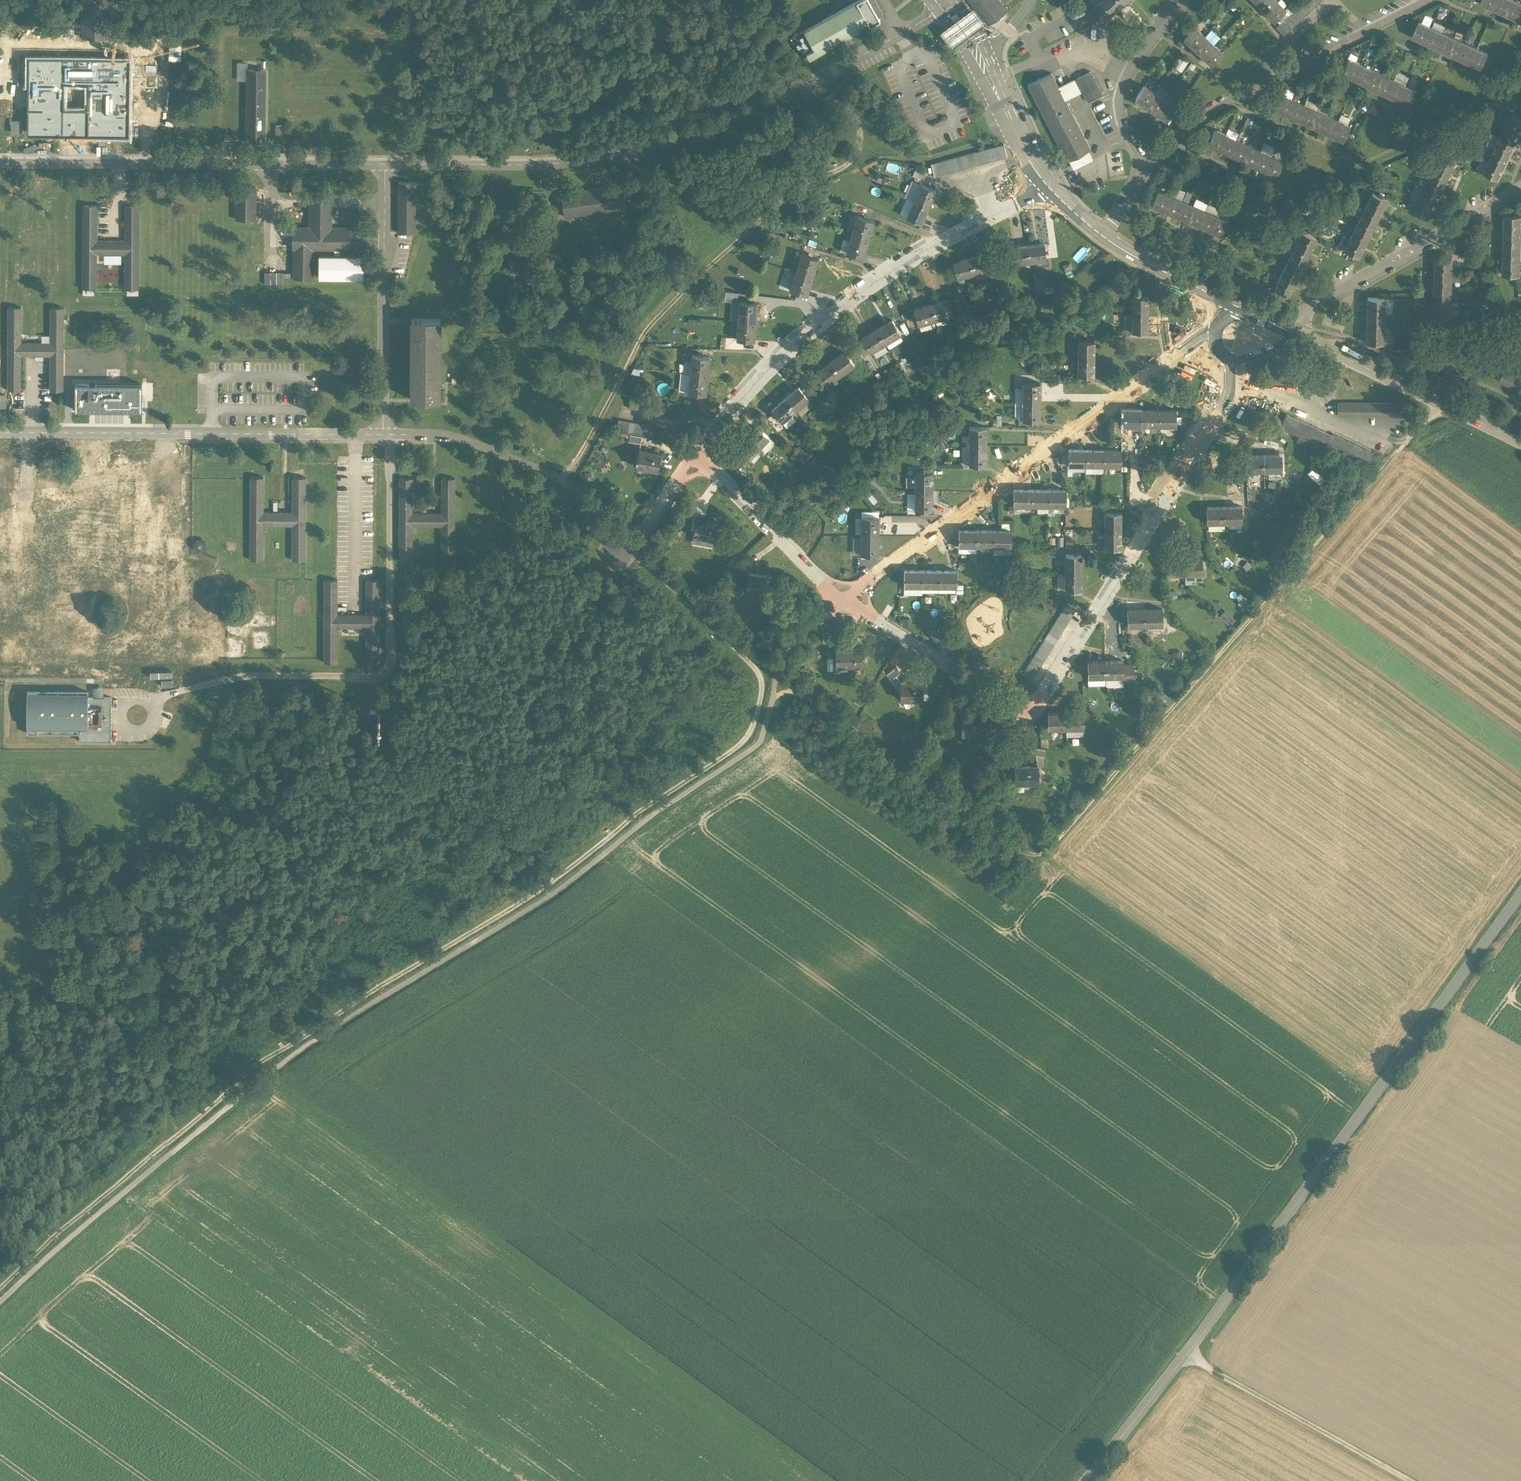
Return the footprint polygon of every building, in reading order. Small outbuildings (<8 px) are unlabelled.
[(809,59),(879,20),(868,0),(857,0),(803,30),(814,49),(806,53),(809,59)] [(987,24),(1007,10),(1002,4),(999,0),(969,0),(987,24)] [(1092,7),(1104,20),(1115,10),(1106,0),(1100,0),(1092,7)] [(1115,10),(1125,0),(1106,0),(1115,10)] [(1256,3),(1265,12),(1276,0),(1259,0),(1256,3)] [(1276,0),(1265,12),(1274,21),(1285,10),(1276,0)] [(1307,0),(1304,0),(1301,3),(1309,11),(1314,7),(1307,0)] [(1492,8),(1503,13),(1509,0),(1496,0),(1492,8)] [(1503,13),(1515,18),(1520,5),(1520,3),(1513,0),(1509,0),(1503,13)] [(1309,11),(1301,3),(1297,7),(1305,15),(1309,11)] [(985,23),(973,7),(966,12),(948,25),(944,28),(939,32),(951,48),(960,42),(976,30),(985,23)] [(1305,15),(1297,7),(1292,11),(1301,19),(1305,15)] [(1297,23),(1301,19),(1292,11),(1288,15),(1297,23)] [(1297,23),(1288,15),(1284,19),(1292,28),(1297,23)] [(1292,28),(1284,19),(1280,23),(1288,32),(1292,28)] [(1431,27),(1419,22),(1412,36),(1424,42),(1431,27)] [(1288,32),(1280,23),(1275,27),(1284,36),(1288,32)] [(1195,27),(1184,39),(1193,48),(1204,36),(1195,27)] [(1431,27),(1424,42),(1435,47),(1442,33),(1431,27)] [(1453,38),(1442,33),(1435,47),(1447,52),(1453,38)] [(1204,36),(1193,48),(1202,56),(1213,44),(1204,36)] [(1465,43),(1453,38),(1447,52),(1458,58),(1465,43)] [(1476,48),(1465,43),(1458,58),(1469,63),(1476,48)] [(1213,44),(1202,56),(1212,65),(1223,53),(1213,44)] [(1476,48),(1469,63),(1481,68),(1488,54),(1476,48)] [(1183,54),(1176,65),(1184,70),(1192,59),(1183,54)] [(130,57),(28,56),(27,134),(130,136),(130,57)] [(1360,65),(1348,59),(1341,74),(1353,79),(1360,65)] [(1371,70),(1360,65),(1353,79),(1364,84),(1371,70)] [(266,69),(247,69),(248,137),(267,137),(266,69)] [(1383,75),(1371,70),(1364,84),(1376,90),(1383,75)] [(1091,71),(1076,78),(1082,90),(1088,102),(1103,94),(1091,71)] [(1058,87),(1051,73),(1028,85),(1066,161),(1069,160),(1087,151),(1090,150),(1058,87)] [(1394,80),(1383,75),(1376,90),(1387,95),(1394,80)] [(1076,78),(1058,87),(1064,99),(1076,93),(1082,90),(1076,78)] [(1405,86),(1394,80),(1387,95),(1398,100),(1405,86)] [(1144,86),(1135,99),(1145,106),(1154,93),(1144,86)] [(1405,86),(1398,100),(1410,106),(1417,91),(1405,86)] [(1154,93),(1145,106),(1156,113),(1165,100),(1154,93)] [(1281,94),(1274,109),(1286,114),(1292,100),(1281,94)] [(1165,100),(1156,113),(1166,120),(1175,107),(1165,100)] [(1304,105),(1292,100),(1286,114),(1297,119),(1304,105)] [(1315,110),(1304,105),(1297,119),(1308,125),(1315,110)] [(1326,115),(1315,110),(1308,125),(1320,130),(1326,115)] [(1338,121),(1326,115),(1320,130),(1331,135),(1338,121)] [(1511,115),(1506,126),(1520,134),(1520,131),(1520,120),(1511,115)] [(1349,126),(1338,121),(1331,135),(1343,141),(1349,126)] [(1520,134),(1506,126),(1500,138),(1515,145),(1520,134)] [(1225,135),(1213,130),(1207,144),(1218,149),(1225,135)] [(1225,135),(1218,149),(1230,155),(1236,140),(1225,135)] [(1515,145),(1500,138),(1495,149),(1509,156),(1515,145)] [(1248,145),(1236,140),(1230,155),(1241,160),(1248,145)] [(1004,144),(931,164),(934,176),(935,176),(1006,157),(1007,157),(1004,144)] [(1259,151),(1248,145),(1241,160),(1252,165),(1259,151)] [(1509,156),(1495,149),(1489,160),(1504,167),(1509,156)] [(1087,151),(1069,160),(1074,168),(1091,159),(1087,151)] [(1259,151),(1252,165),(1264,170),(1270,156),(1259,151)] [(1456,161),(1442,154),(1436,165),(1450,172),(1456,161)] [(1282,161),(1270,156),(1264,170),(1275,176),(1282,161)] [(1504,167),(1489,160),(1484,172),(1498,179),(1504,167)] [(1450,172),(1436,165),(1431,177),(1445,184),(1450,172)] [(1445,184),(1431,177),(1425,188),(1440,195),(1445,184)] [(415,180),(396,180),(397,232),(416,232),(415,180)] [(561,192),(564,215),(627,207),(622,183),(561,192)] [(929,187),(921,184),(913,200),(928,206),(935,190),(928,188),(929,187)] [(256,200),(256,187),(235,187),(235,219),(256,220),(256,206),(256,200)] [(1440,195),(1425,188),(1420,199),(1434,206),(1440,195)] [(1170,195),(1158,190),(1151,205),(1163,210),(1170,195)] [(1386,200),(1372,192),(1366,204),(1381,211),(1386,200)] [(1181,200),(1170,195),(1163,210),(1175,215),(1181,200)] [(332,218),(332,196),(308,196),(308,200),(308,226),(288,226),(288,252),(291,252),(291,278),(291,280),(356,280),(356,258),(316,258),(316,251),(363,251),(363,240),(363,236),(363,230),(332,230),(332,218)] [(1434,206),(1420,199),(1414,211),(1428,218),(1434,206)] [(928,206),(913,200),(906,217),(914,220),(915,220),(921,222),(928,206)] [(1192,205),(1181,200),(1175,215),(1186,220),(1192,205)] [(1381,211),(1366,204),(1361,215),(1375,222),(1381,211)] [(1204,210),(1192,205),(1186,220),(1197,225),(1204,210)] [(95,210),(80,210),(81,292),(94,292),(99,292),(99,283),(99,260),(120,260),(120,283),(120,292),(126,292),(137,292),(137,208),(120,208),(120,243),(96,243),(95,210)] [(1204,210),(1197,225),(1209,230),(1215,215),(1204,210)] [(1504,214),(1504,229),(1520,230),(1520,229),(1520,215),(1504,214)] [(873,220),(857,215),(852,234),(868,238),(870,231),(870,232),(873,220)] [(1227,220),(1215,215),(1209,230),(1221,235),(1227,220)] [(1375,222),(1361,215),(1355,226),(1370,234),(1375,222)] [(1370,234),(1355,226),(1350,238),(1364,245),(1370,234)] [(1520,230),(1504,229),(1504,244),(1520,245),(1520,230)] [(1316,238),(1302,231),(1296,243),(1311,250),(1316,238)] [(868,238),(852,234),(846,252),(863,257),(866,245),(868,238)] [(1364,245),(1350,238),(1344,249),(1358,256),(1364,245)] [(1043,243),(1026,245),(1028,261),(1046,258),(1045,250),(1044,250),(1043,243)] [(1311,250),(1296,243),(1291,254),(1305,261),(1311,250)] [(1520,245),(1504,244),(1503,259),(1520,259),(1520,245)] [(1026,245),(1009,248),(1010,255),(1009,255),(1010,263),(1028,261),(1026,245)] [(818,258),(801,253),(796,271),(812,276),(814,269),(814,270),(818,258)] [(987,254),(970,258),(974,273),(991,269),(989,260),(989,261),(987,254)] [(1305,261),(1291,254),(1285,265),(1300,273),(1305,261)] [(1453,257),(1436,256),(1435,271),(1452,272),(1453,257)] [(970,258),(953,262),(955,269),(954,269),(956,277),(974,273),(970,258)] [(1520,259),(1503,259),(1503,274),(1520,274),(1520,259)] [(1300,273),(1285,265),(1280,277),(1294,284),(1300,273)] [(812,276),(796,271),(790,289),(807,294),(810,283),(812,276)] [(1452,272),(1435,271),(1435,286),(1452,286),(1452,272)] [(1280,277),(1274,288),(1288,295),(1294,284),(1280,277)] [(1452,286),(1435,286),(1434,300),(1451,301),(1452,286)] [(1148,296),(1132,296),(1132,314),(1148,314),(1148,296)] [(1384,298),(1367,297),(1367,312),(1384,313),(1384,298)] [(948,299),(931,304),(935,319),(953,314),(950,305),(950,306),(948,299)] [(1451,301),(1434,300),(1434,316),(1451,316),(1451,301)] [(756,302),(739,301),(738,320),(755,321),(756,314),(756,302)] [(931,304),(914,309),(916,315),(915,316),(918,324),(935,319),(931,304)] [(22,306),(7,306),(7,390),(21,390),(21,356),(49,356),(49,390),(63,390),(63,307),(50,307),(50,334),(49,341),(21,341),(21,333),(22,306)] [(1384,313),(1367,312),(1366,327),(1383,328),(1384,313)] [(1148,314),(1132,314),(1132,331),(1147,332),(1148,314)] [(755,321),(738,320),(737,339),(754,340),(755,328),(755,321)] [(892,320),(877,329),(885,343),(900,333),(896,326),(895,326),(892,320)] [(442,401),(442,325),(411,325),(410,401),(442,401)] [(1383,328),(1366,327),(1366,342),(1383,343),(1383,328)] [(877,329),(862,338),(865,344),(870,352),(885,343),(877,329)] [(1094,341),(1078,340),(1078,358),(1094,358),(1094,341)] [(844,352),(830,362),(839,375),(854,364),(849,357),(848,357),(844,352)] [(709,356),(692,354),(690,373),(707,375),(708,368),(709,356)] [(1094,358),(1078,358),(1078,376),(1093,376),(1094,358)] [(830,362),(816,372),(820,378),(825,385),(839,375),(830,362)] [(1330,371),(1272,370),(1272,383),(1330,384),(1330,371)] [(1519,377),(1504,370),(1499,380),(1514,387),(1519,377)] [(707,375),(690,373),(688,392),(697,393),(705,394),(706,382),(707,375)] [(1040,383),(1023,383),(1023,402),(1040,402),(1040,383)] [(77,384),(76,409),(142,410),(143,385),(77,384)] [(803,392),(798,387),(785,398),(795,410),(809,399),(803,392)] [(785,398),(772,410),(776,415),(782,422),(795,410),(785,398)] [(1040,402),(1023,402),(1023,421),(1040,421),(1040,402)] [(1402,403),(1338,403),(1338,402),(1337,402),(1337,416),(1337,415),(1402,416),(1402,403)] [(1141,410),(1123,409),(1123,425),(1141,425),(1141,410)] [(1158,410),(1141,410),(1141,425),(1158,425),(1158,410)] [(1176,410),(1158,410),(1158,425),(1176,426),(1176,410)] [(1331,435),(1286,414),(1280,427),(1325,448),(1327,445),(1331,435)] [(636,422),(630,421),(628,433),(629,433),(633,434),(636,422)] [(641,423),(636,422),(633,434),(639,435),(641,423)] [(647,424),(641,423),(639,435),(642,436),(645,436),(647,424)] [(653,425),(647,424),(645,436),(651,437),(653,425)] [(762,432),(757,427),(745,440),(757,451),(769,437),(762,431),(762,432)] [(986,427),(969,427),(969,446),(986,446),(986,427)] [(633,434),(629,433),(628,440),(640,443),(642,436),(639,435),(633,434)] [(1373,453),(1332,434),(1331,435),(1327,445),(1368,465),(1373,453)] [(745,440),(733,453),(738,457),(738,458),(744,464),(757,451),(745,440)] [(986,446),(969,446),(969,465),(986,465),(986,446)] [(661,453),(639,449),(637,458),(636,457),(635,462),(636,462),(635,466),(658,470),(661,453)] [(1086,450),(1068,450),(1068,465),(1086,465),(1086,450)] [(1103,450),(1086,450),(1086,465),(1103,466),(1103,450)] [(1121,450),(1103,450),(1103,466),(1121,466),(1121,450)] [(1281,454),(1263,455),(1264,471),(1281,470),(1281,454)] [(1263,455),(1245,455),(1246,471),(1264,471),(1263,455)] [(932,472),(915,472),(915,491),(932,491),(932,472)] [(265,479),(250,479),(251,561),(269,561),(268,529),(290,528),(290,561),(307,561),(307,477),(290,477),(290,512),(265,512),(265,479)] [(412,479),(397,479),(397,561),(415,561),(415,528),(437,528),(437,561),(454,561),(453,477),(436,477),(437,512),(412,512),(412,479)] [(1031,490),(1013,490),(1013,505),(1031,506),(1031,490)] [(1048,490),(1031,490),(1031,506),(1048,506),(1048,490)] [(1066,490),(1048,490),(1048,506),(1066,506),(1066,490)] [(932,491),(915,491),(915,510),(932,510),(932,491)] [(689,506),(678,513),(682,519),(693,512),(689,506)] [(1224,506),(1206,507),(1206,523),(1224,522),(1224,506)] [(1241,506),(1224,506),(1224,522),(1242,522),(1241,506)] [(1121,512),(1105,512),(1105,530),(1121,530),(1121,512)] [(878,517),(861,516),(861,535),(878,536),(878,517)] [(718,523),(696,518),(694,527),(693,527),(692,531),(693,532),(692,535),(715,540),(718,523)] [(976,530),(959,530),(958,546),(976,546),(976,530)] [(994,530),(976,530),(976,546),(993,546),(994,530)] [(1011,531),(994,530),(993,546),(1011,546),(1011,531)] [(1121,530),(1105,530),(1105,548),(1121,548),(1121,530)] [(878,536),(861,535),(861,554),(878,554),(878,536)] [(1081,555),(1065,554),(1065,572),(1081,572),(1081,555)] [(1202,557),(1184,558),(1185,574),(1202,573),(1202,557)] [(1184,558),(1166,558),(1167,574),(1185,574),(1184,558)] [(742,561),(731,568),(735,574),(746,567),(742,561)] [(922,570),(904,570),(904,586),(922,586),(922,570)] [(939,571),(922,570),(922,586),(939,586),(939,571)] [(957,571),(939,571),(939,586),(957,586),(957,571)] [(1081,572),(1065,572),(1065,590),(1081,590),(1081,572)] [(772,576),(749,573),(748,582),(747,581),(746,586),(747,586),(747,590),(769,593),(772,576)] [(337,580),(323,580),(323,662),(337,663),(337,627),(366,627),(366,663),(379,663),(379,580),(366,580),(366,614),(337,614),(337,580)] [(1076,609),(1067,603),(1064,608),(1073,614),(1076,609)] [(1073,614),(1064,608),(1061,613),(1070,619),(1073,614)] [(1145,609),(1127,610),(1127,626),(1145,625),(1145,609)] [(1162,609),(1145,609),(1145,625),(1163,625),(1162,609)] [(1070,619),(1061,613),(1057,618),(1067,624),(1070,619)] [(1067,624),(1057,618),(1054,623),(1064,629),(1067,624)] [(1064,629),(1054,623),(1051,628),(1061,634),(1064,629)] [(1061,634),(1051,628),(1048,633),(1057,639),(1061,634)] [(836,633),(822,633),(822,642),(836,642),(836,633)] [(1057,639),(1048,633),(1045,639),(1054,644),(1057,639)] [(1054,644),(1045,639),(1042,644),(1051,649),(1054,644)] [(1051,649),(1042,644),(1038,649),(1048,655),(1051,649)] [(862,665),(862,648),(836,648),(836,665),(848,665),(849,667),(854,666),(855,665),(862,665)] [(1048,655),(1038,649),(1035,654),(1045,660),(1048,655)] [(1045,660),(1035,654),(1032,659),(1041,665),(1045,660)] [(1041,665),(1032,659),(1029,664),(1038,670),(1041,665)] [(1123,660),(1105,661),(1105,677),(1123,676),(1123,665),(1123,660)] [(1105,661),(1087,661),(1088,677),(1105,677),(1105,661)] [(1038,670),(1029,664),(1026,669),(1035,675),(1038,670)] [(1134,664),(1123,665),(1123,676),(1123,681),(1134,680),(1134,664)] [(901,672),(896,666),(886,674),(891,680),(901,672)] [(1035,675),(1026,669),(1022,674),(1032,680),(1035,675)] [(923,682),(900,682),(901,699),(923,699),(923,682)] [(25,696),(25,729),(102,729),(102,696),(25,696)] [(959,700),(949,707),(953,713),(963,705),(959,700)] [(1083,712),(1066,713),(1066,728),(1084,728),(1083,712)] [(1066,713),(1048,713),(1048,729),(1063,728),(1066,728),(1066,713)] [(984,733),(984,716),(961,716),(962,734),(984,733)] [(1063,728),(1048,729),(1049,738),(1063,737),(1063,728)] [(1045,749),(1032,747),(1031,754),(1044,757),(1045,749)] [(1037,765),(1015,766),(1015,783),(1038,782),(1037,765)]
